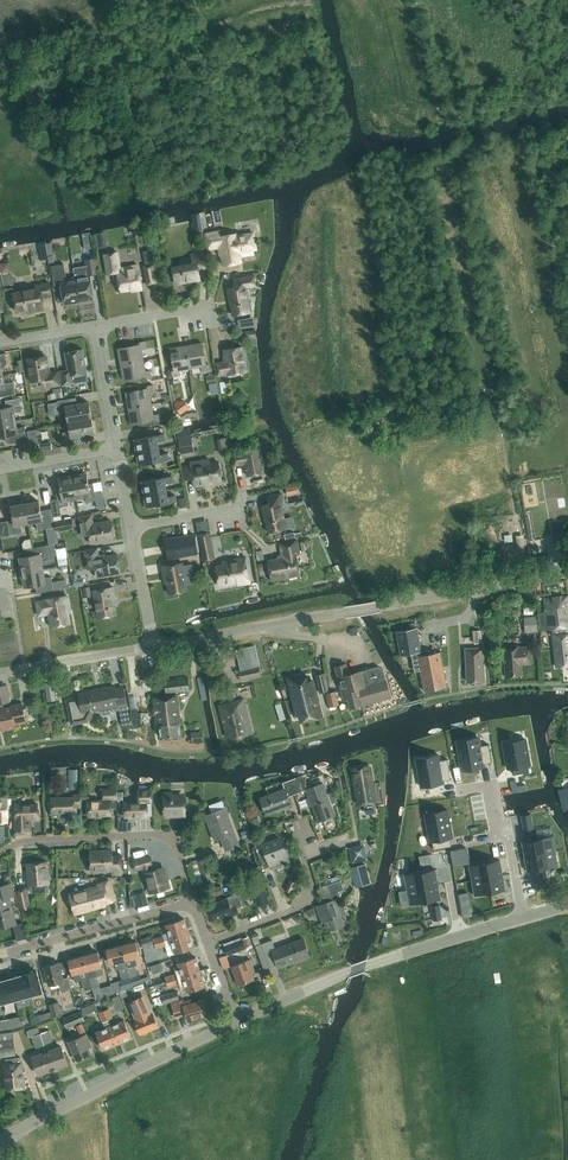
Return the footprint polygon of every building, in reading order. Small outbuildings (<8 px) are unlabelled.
[(196,235),(204,233),(200,212),(190,213),(192,223),(190,223),(192,232),(195,231),(196,235)] [(224,266),(242,262),(240,252),(257,249),(254,233),(237,236),(236,233),(221,235),(221,231),(206,233),(209,249),(220,247),(224,266)] [(158,283),(155,264),(153,249),(143,250),(145,264),(143,265),(146,285),(158,283)] [(104,254),(107,274),(112,273),(114,281),(116,283),(119,282),(120,290),(141,286),(137,264),(119,268),(116,252),(104,254)] [(176,283),(200,279),(199,270),(207,269),(204,252),(193,254),(194,264),(173,267),(176,283)] [(94,258),(85,260),(87,272),(96,270),(94,258)] [(54,286),(61,285),(64,305),(78,303),(79,304),(74,278),(66,279),(63,264),(50,266),(54,286)] [(89,275),(74,278),(79,304),(94,302),(89,275)] [(254,276),(247,277),(234,279),(235,286),(227,287),(230,300),(233,314),(251,311),(246,285),(248,285),(256,283),(254,276)] [(51,296),(49,283),(36,285),(36,288),(13,292),(17,311),(29,309),(29,312),(45,309),(43,298),(51,296)] [(240,341),(256,339),(255,328),(239,330),(240,341)] [(119,348),(122,364),(143,360),(141,350),(147,349),(145,341),(138,342),(138,345),(119,348)] [(203,344),(187,346),(190,367),(201,365),(202,371),(210,370),(209,362),(206,363),(203,344)] [(187,346),(171,349),(174,369),(172,369),(173,376),(181,375),(180,369),(190,367),(187,346)] [(247,371),(242,346),(225,349),(227,361),(216,363),(219,376),(247,371)] [(88,380),(85,364),(87,364),(86,356),(84,357),(83,352),(83,349),(65,352),(68,370),(60,371),(63,385),(74,383),(74,382),(88,380)] [(28,359),(32,382),(44,380),(45,387),(61,384),(58,371),(48,373),(45,356),(28,359)] [(152,378),(151,370),(144,371),(143,360),(122,364),(125,380),(144,377),(145,379),(152,378)] [(13,395),(16,394),(14,381),(4,383),(3,375),(0,375),(0,397),(13,395)] [(229,392),(226,381),(220,382),(222,393),(229,392)] [(127,392),(130,408),(150,404),(149,394),(155,392),(153,384),(146,386),(146,388),(127,392)] [(51,394),(52,399),(69,396),(67,387),(54,389),(55,393),(51,394)] [(16,420),(14,412),(23,411),(20,397),(6,400),(7,407),(0,408),(0,422),(16,420)] [(67,412),(68,421),(92,417),(89,402),(78,404),(76,397),(57,400),(60,413),(67,412)] [(173,403),(181,414),(190,407),(184,399),(180,401),(178,399),(173,403)] [(130,408),(133,424),(152,420),(152,423),(160,422),(158,413),(152,414),(150,404),(130,408)] [(95,433),(92,417),(68,421),(70,431),(63,432),(65,446),(84,442),(83,435),(95,433)] [(16,420),(0,422),(0,437),(12,435),(14,441),(28,439),(25,426),(17,427),(16,420)] [(384,428),(382,420),(371,422),(374,431),(384,428)] [(134,439),(136,452),(159,448),(157,441),(165,440),(164,434),(134,439)] [(178,437),(181,453),(191,451),(189,439),(192,439),(191,435),(178,437)] [(39,443),(40,450),(52,448),(50,441),(39,443)] [(160,454),(159,448),(136,452),(139,465),(169,460),(168,453),(160,454)] [(265,472),(260,448),(243,452),(243,453),(233,455),(235,466),(245,464),(248,476),(265,472)] [(219,462),(192,467),(191,465),(183,466),(186,480),(193,478),(194,485),(207,483),(207,482),(222,480),(219,462)] [(87,472),(73,475),(78,498),(87,496),(88,501),(97,499),(99,507),(106,506),(103,490),(96,491),(94,482),(89,483),(87,472)] [(61,488),(57,489),(59,498),(52,499),(55,516),(62,514),(60,506),(70,504),(69,500),(78,498),(73,475),(59,477),(61,488)] [(142,481),(144,494),(166,490),(165,483),(173,482),(172,476),(142,481)] [(183,482),(186,498),(193,497),(189,481),(183,482)] [(168,497),(166,490),(144,494),(146,507),(177,502),(175,495),(168,497)] [(282,493),(268,496),(269,503),(262,504),(264,517),(265,517),(269,532),(286,528),(280,501),(283,501),(282,493)] [(40,500),(26,503),(30,522),(37,521),(39,529),(55,526),(53,519),(44,520),(40,500)] [(15,519),(8,521),(11,534),(24,532),(22,524),(30,522),(26,503),(12,505),(15,519)] [(91,543),(115,539),(111,521),(94,524),(92,514),(79,517),(82,536),(90,535),(91,543)] [(55,520),(56,529),(56,531),(57,531),(74,528),(74,527),(78,526),(76,517),(62,519),(55,520)] [(195,530),(205,528),(203,521),(193,523),(195,530)] [(203,561),(215,558),(209,532),(197,534),(203,561)] [(49,543),(57,542),(56,534),(48,535),(49,543)] [(194,534),(165,539),(168,558),(197,553),(194,534)] [(300,553),(297,540),(281,544),(283,557),(268,560),(272,580),(301,574),(297,554),(300,553)] [(19,557),(22,572),(43,569),(41,560),(53,558),(56,554),(55,544),(46,545),(27,549),(28,556),(19,557)] [(120,572),(117,554),(100,557),(98,548),(85,550),(88,569),(96,568),(97,576),(120,572)] [(258,560),(265,559),(263,550),(256,551),(258,560)] [(222,564),(216,565),(219,584),(236,582),(237,586),(251,583),(247,556),(221,560),(222,564)] [(163,565),(165,577),(167,576),(170,593),(187,590),(187,584),(196,583),(194,574),(185,575),(182,561),(163,565)] [(22,572),(25,588),(35,586),(37,593),(54,590),(51,576),(44,578),(43,569),(22,572)] [(73,579),(74,586),(84,585),(83,577),(77,578),(76,573),(72,574),(73,579)] [(92,596),(90,586),(83,587),(85,597),(92,596)] [(93,590),(98,618),(116,615),(114,606),(117,605),(113,586),(93,590)] [(46,600),(37,602),(39,615),(49,613),(51,626),(69,623),(67,610),(69,609),(67,595),(46,599),(46,600)] [(550,628),(554,634),(557,666),(567,665),(567,595),(545,598),(548,629),(550,628)] [(538,640),(536,616),(524,617),(525,641),(538,640)] [(401,655),(411,653),(421,651),(421,650),(417,627),(396,631),(401,655)] [(482,642),(481,630),(472,630),(473,642),(482,642)] [(520,646),(504,647),(507,677),(523,675),(522,665),(533,664),(531,646),(521,647),(520,646)] [(482,648),(466,649),(468,682),(484,681),(482,648)] [(414,671),(421,670),(443,666),(440,651),(430,653),(429,649),(421,650),(421,651),(411,653),(414,671)] [(237,662),(241,680),(262,676),(256,651),(246,653),(247,660),(237,662)] [(335,667),(339,682),(344,700),(348,699),(350,708),(363,705),(391,697),(387,680),(384,669),(378,666),(349,674),(346,664),(335,667)] [(443,666),(421,670),(425,691),(446,687),(443,666)] [(288,676),(293,698),(316,693),(313,680),(307,682),(304,672),(288,676)] [(320,692),(329,690),(325,673),(316,675),(320,692)] [(189,678),(165,681),(166,693),(190,690),(189,678)] [(54,683),(45,684),(48,701),(56,700),(54,683)] [(11,707),(5,709),(3,702),(10,701),(7,684),(0,686),(0,723),(1,729),(15,726),(14,720),(26,718),(23,703),(10,706),(11,707)] [(92,711),(100,709),(101,713),(103,715),(110,713),(111,711),(110,707),(119,705),(120,711),(128,709),(124,687),(116,689),(115,686),(79,693),(80,697),(66,699),(72,724),(87,721),(92,711)] [(330,707),(340,705),(336,691),(326,693),(330,707)] [(177,693),(155,696),(158,725),(159,725),(160,738),(182,735),(180,723),(181,723),(177,693)] [(302,720),(318,716),(316,705),(319,704),(316,693),(293,698),(297,713),(300,713),(302,720)] [(253,733),(244,700),(220,706),(228,734),(231,733),(232,738),(253,733)] [(270,705),(275,720),(281,719),(276,703),(270,705)] [(463,772),(482,768),(480,755),(485,754),(482,739),(476,740),(476,738),(458,741),(463,772)] [(513,770),(514,775),(532,772),(527,739),(504,743),(509,770),(513,770)] [(439,784),(446,783),(443,763),(435,764),(434,759),(419,761),(424,790),(440,788),(439,784)] [(370,767),(352,770),(358,805),(376,802),(370,767)] [(338,774),(333,775),(338,791),(343,790),(338,774)] [(303,775),(289,780),(294,794),(307,789),(319,821),(335,815),(323,783),(308,788),(303,775)] [(288,796),(294,794),(289,780),(283,782),(285,789),(261,798),(266,814),(291,804),(288,796)] [(111,815),(111,808),(117,808),(116,789),(103,789),(103,801),(88,802),(88,816),(111,815)] [(148,816),(148,811),(153,811),(152,789),(138,790),(139,802),(124,802),(125,817),(148,816)] [(186,816),(185,799),(185,793),(172,793),(172,792),(163,793),(164,816),(186,816)] [(74,807),(81,807),(80,794),(74,794),(74,798),(51,799),(52,813),(75,812),(74,807)] [(8,822),(7,815),(9,815),(8,797),(1,798),(1,801),(0,801),(0,822),(8,822)] [(39,818),(38,804),(15,805),(16,819),(13,819),(14,834),(32,833),(32,818),(39,818)] [(239,844),(226,808),(206,816),(215,839),(221,836),(226,849),(239,844)] [(451,836),(447,808),(424,812),(429,841),(433,840),(434,846),(448,844),(447,837),(451,836)] [(131,820),(118,820),(119,831),(131,830),(131,820)] [(555,849),(552,835),(522,841),(524,855),(555,849)] [(270,869),(288,862),(279,838),(262,844),(260,840),(255,842),(260,856),(265,854),(270,869)] [(363,856),(361,845),(353,847),(355,857),(363,856)] [(558,865),(555,849),(524,855),(528,871),(558,865)] [(112,850),(90,851),(92,869),(112,868),(113,875),(123,874),(122,855),(112,855),(112,850)] [(145,872),(151,892),(169,888),(166,879),(163,880),(160,868),(154,869),(151,857),(133,861),(135,869),(149,866),(150,871),(145,872)] [(193,872),(197,884),(204,882),(203,879),(211,877),(206,858),(197,861),(200,870),(193,872)] [(502,874),(500,859),(469,865),(472,879),(502,874)] [(28,864),(28,870),(29,872),(31,872),(33,893),(49,891),(47,862),(28,864)] [(355,885),(356,885),(364,884),(361,868),(353,869),(355,885)] [(438,883),(435,868),(404,874),(407,889),(438,883)] [(505,890),(502,874),(472,879),(474,895),(505,890)] [(70,895),(75,913),(83,911),(82,909),(105,903),(114,900),(109,880),(98,883),(99,888),(70,895)] [(344,924),(335,900),(341,898),(339,891),(344,889),(341,880),(327,885),(330,894),(324,896),(326,903),(317,906),(323,923),(326,922),(328,930),(344,924)] [(441,899),(438,883),(407,889),(410,904),(441,899)] [(9,896),(13,895),(10,884),(0,886),(0,928),(16,924),(9,896)] [(210,897),(224,892),(221,885),(207,890),(210,897)] [(18,890),(22,910),(30,908),(26,889),(18,890)] [(268,901),(264,889),(254,893),(259,905),(268,901)] [(227,897),(227,899),(210,905),(215,919),(230,913),(230,916),(239,913),(237,908),(243,905),(238,893),(227,897)] [(442,918),(439,904),(431,905),(434,920),(442,918)] [(167,923),(171,939),(189,933),(184,918),(167,923)] [(193,948),(189,933),(171,939),(176,953),(193,948)] [(163,935),(153,938),(152,935),(141,939),(143,948),(155,944),(165,941),(163,935)] [(278,967),(310,956),(304,938),(275,949),(272,940),(256,945),(264,969),(277,964),(278,967)] [(228,954),(246,948),(243,939),(225,946),(228,954)] [(136,941),(120,945),(132,986),(143,982),(141,974),(139,975),(136,965),(138,965),(136,957),(140,956),(136,941)] [(117,970),(119,969),(122,979),(120,980),(123,989),(132,986),(120,945),(107,949),(111,964),(115,963),(117,970)] [(82,955),(92,989),(95,999),(103,997),(97,975),(98,974),(96,968),(102,967),(97,951),(82,955)] [(75,981),(81,980),(84,991),(92,989),(82,955),(69,959),(73,975),(74,975),(75,981)] [(179,962),(183,977),(201,971),(196,957),(179,962)] [(232,966),(239,985),(254,979),(252,973),(255,972),(250,959),(232,966)] [(59,983),(61,992),(72,989),(68,977),(63,979),(59,962),(44,966),(49,985),(59,983)] [(23,974),(23,975),(28,995),(42,992),(37,971),(23,974)] [(205,986),(201,971),(183,977),(188,992),(205,986)] [(165,977),(167,982),(176,979),(175,974),(165,977)] [(23,975),(10,978),(15,999),(28,995),(23,975)] [(10,978),(0,981),(0,994),(2,1002),(15,999),(10,978)] [(176,979),(167,982),(168,987),(178,984),(176,979)] [(180,999),(177,990),(161,995),(164,1004),(180,999)] [(153,1013),(147,1015),(146,1011),(148,1010),(142,996),(128,1002),(140,1033),(158,1026),(153,1013)] [(148,999),(151,1006),(159,1003),(156,996),(148,999)] [(189,1021),(210,1014),(205,998),(192,1002),(191,999),(183,1002),(183,1000),(172,1003),(176,1017),(187,1014),(189,1021)] [(49,1004),(50,1008),(52,1016),(65,1013),(63,1006),(61,1006),(59,1001),(49,1004)] [(81,1007),(84,1014),(91,1012),(88,1004),(81,1007)] [(113,1018),(109,1008),(104,1010),(108,1020),(113,1018)] [(99,1012),(105,1028),(96,1032),(104,1049),(118,1043),(110,1026),(108,1020),(104,1010),(99,1012)] [(63,1018),(67,1028),(85,1020),(81,1011),(63,1018)] [(110,1026),(118,1043),(132,1037),(124,1020),(110,1026)] [(80,1033),(86,1031),(82,1023),(77,1025),(80,1033)] [(29,1037),(31,1036),(40,1033),(38,1026),(27,1031),(29,1037)] [(49,1030),(41,1033),(45,1044),(53,1041),(49,1030)] [(14,1037),(13,1032),(0,1033),(0,1058),(16,1055),(14,1037)] [(41,1033),(40,1033),(31,1036),(36,1048),(45,1044),(41,1033)] [(69,1041),(76,1060),(92,1054),(89,1047),(92,1046),(87,1034),(69,1041)] [(62,1046),(47,1051),(53,1069),(68,1063),(62,1046)] [(39,1074),(53,1069),(47,1051),(33,1057),(39,1074)] [(4,1064),(7,1088),(24,1086),(21,1062),(4,1064)]
